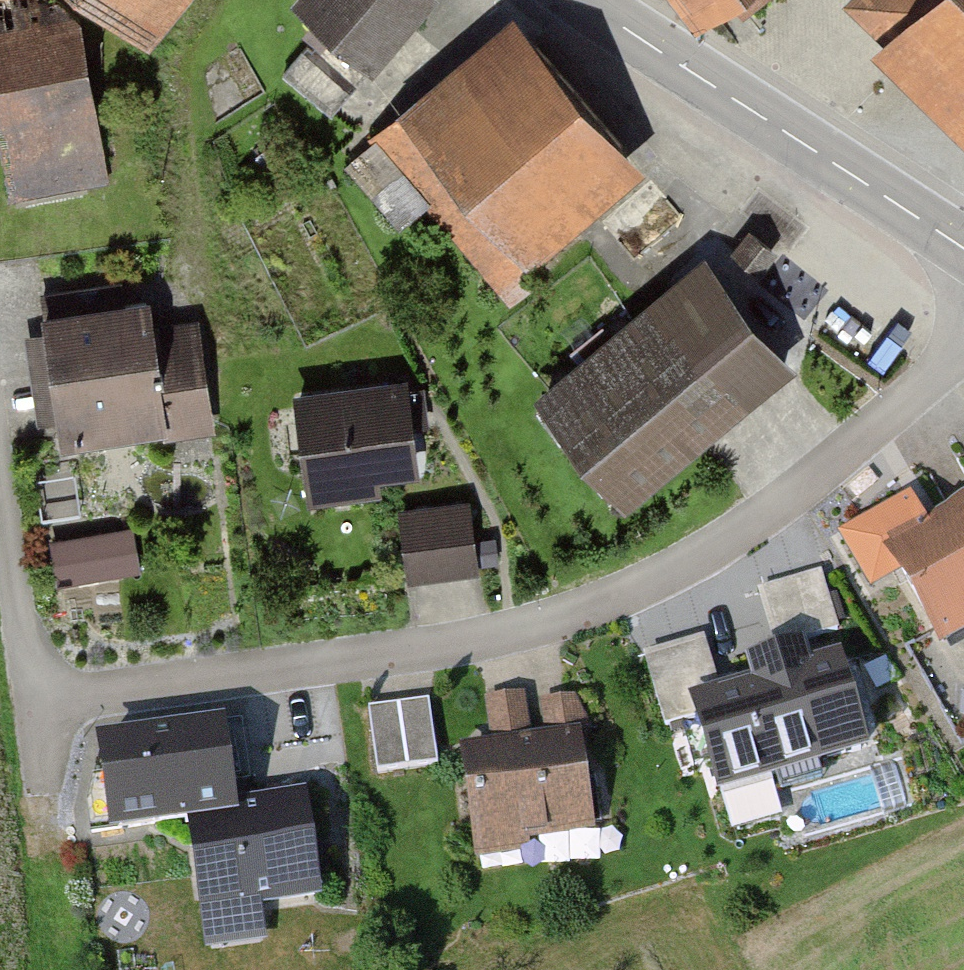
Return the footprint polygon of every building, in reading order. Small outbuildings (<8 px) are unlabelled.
[(0,4),(0,153),(3,177),(84,166),(61,0),(28,0),(0,4)] [(278,20),(361,81),(421,0),(293,0),(278,20)] [(686,33),(732,0),(662,0),(686,33)] [(865,58),(963,154),(963,0),(885,0),(865,58)] [(509,16),(388,115),(519,274),(640,175),(509,16)] [(791,375),(702,262),(524,403),(613,515),(791,375)] [(140,308),(38,320),(54,456),(213,438),(201,339),(145,346),(140,308)] [(405,382),(291,396),(303,503),(418,490),(405,382)] [(467,504),(397,510),(403,583),(473,576),(467,504)] [(877,558),(934,653),(963,635),(963,507),(877,558)] [(137,532),(53,543),(59,587),(143,576),(137,532)] [(842,663),(689,707),(716,799),(869,754),(842,663)] [(366,700),(379,767),(441,755),(428,689),(366,700)] [(491,748),(451,755),(468,863),(604,842),(582,701),(541,707),(546,739),(527,742),(520,700),(484,706),(491,748)] [(155,833),(179,829),(199,956),(265,946),(260,913),(320,903),(304,799),(230,810),(221,751),(144,763),(155,833)]
